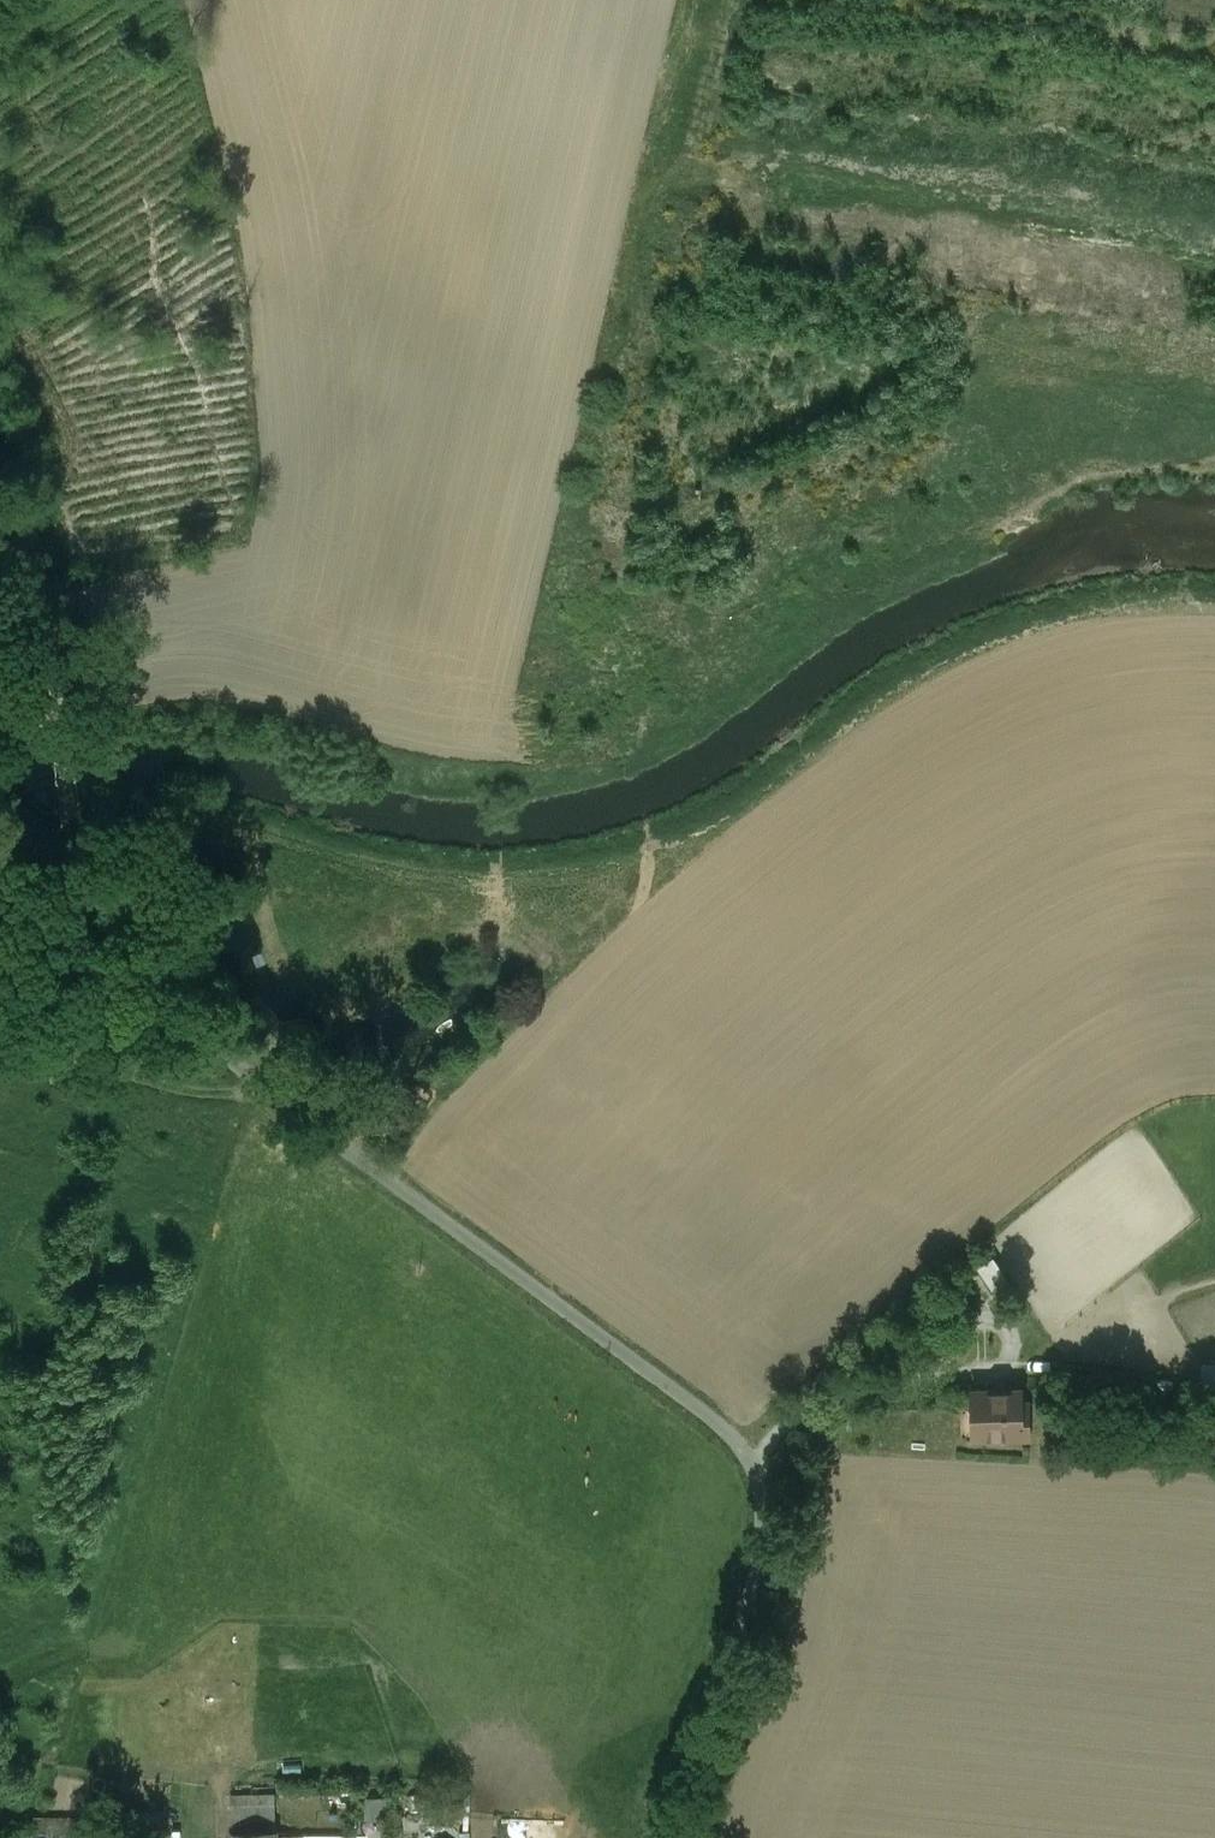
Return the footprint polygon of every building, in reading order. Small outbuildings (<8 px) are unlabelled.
[(989,1289),(1004,1280),(991,1256),(976,1265),(989,1289)] [(1203,1367),(1201,1397),(1214,1398),(1214,1368),(1203,1367)] [(1021,1392),(974,1393),(975,1418),(982,1418),(982,1439),(988,1439),(989,1442),(1007,1442),(1008,1438),(1029,1438),(1029,1413),(1021,1414),(1021,1392)] [(274,1797),(230,1798),(231,1833),(275,1832),(274,1797)] [(465,1801),(462,1801),(460,1801),(458,1802),(456,1804),(455,1807),(455,1808),(455,1810),(456,1812),(458,1813),(459,1815),(462,1815),(466,1814),(467,1813),(469,1812),(469,1810),(470,1808),(469,1806),(469,1804),(467,1803),(465,1801)] [(77,1820),(47,1820),(47,1836),(77,1837),(77,1820)]
